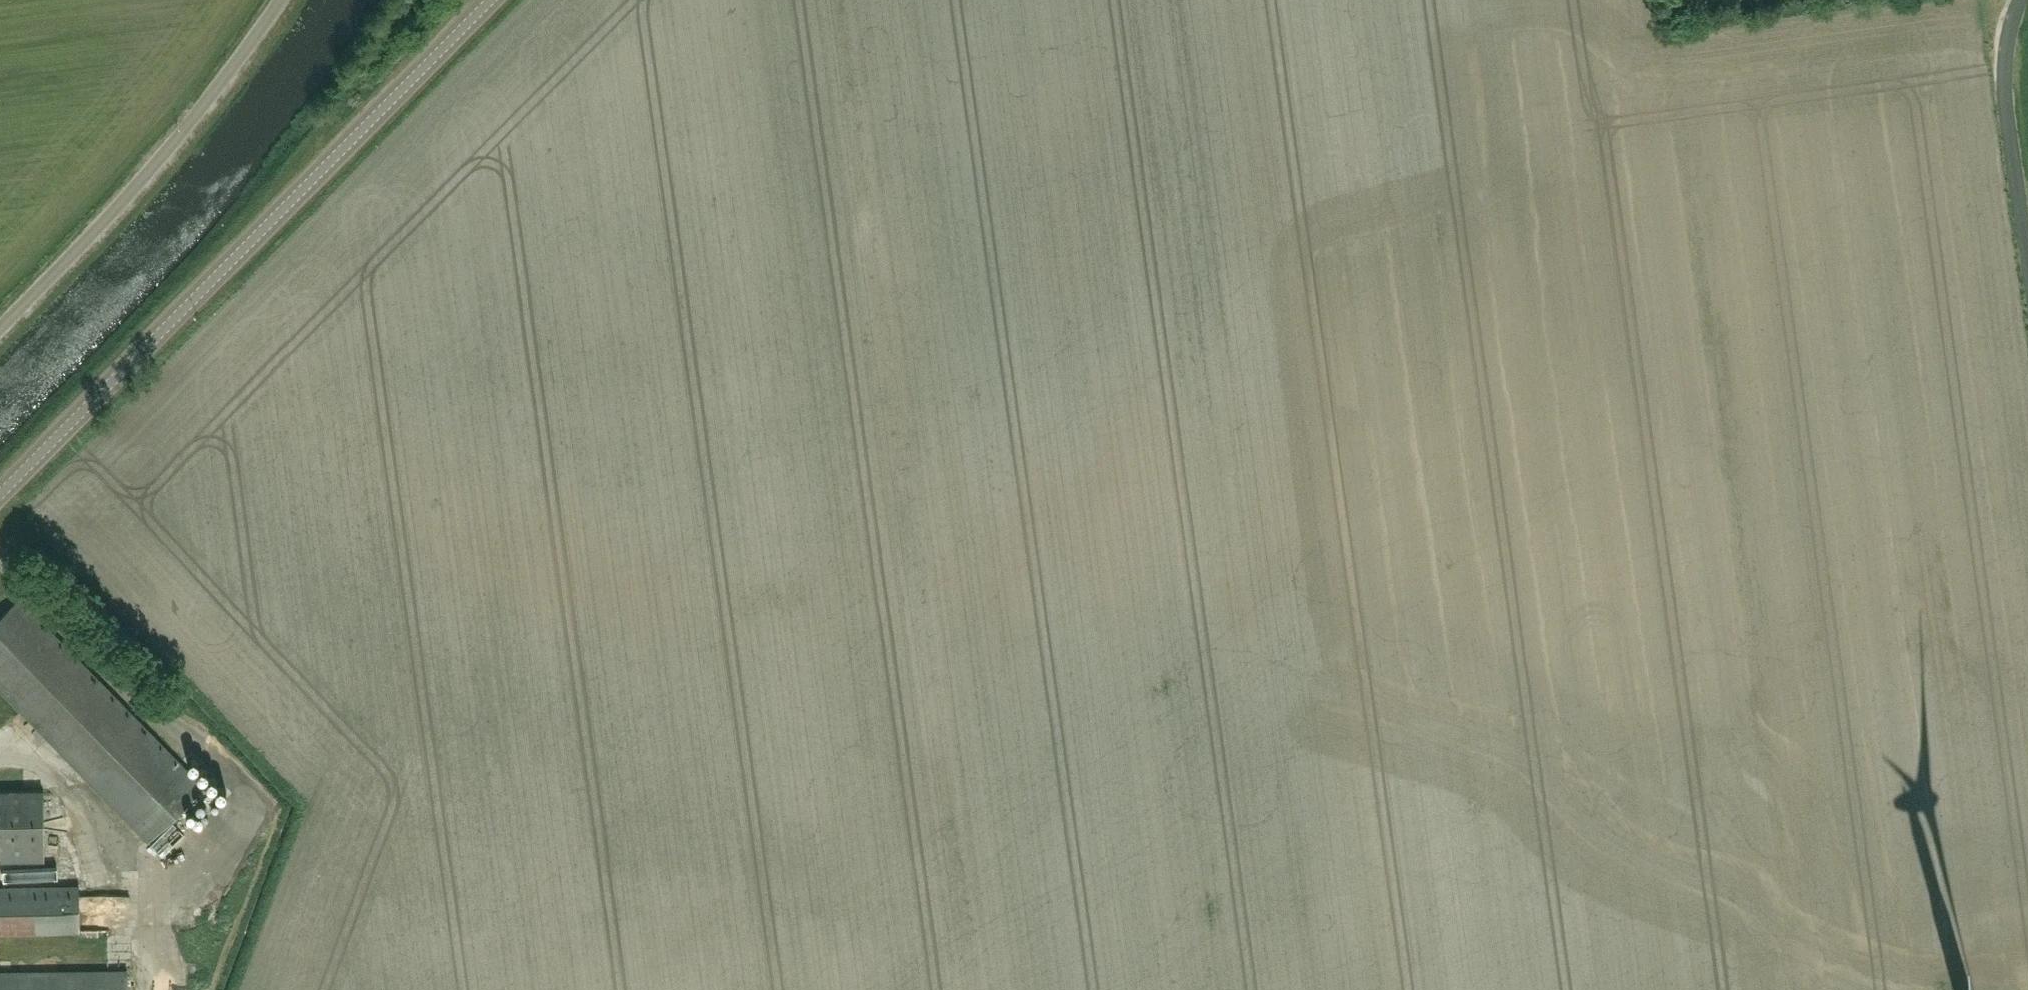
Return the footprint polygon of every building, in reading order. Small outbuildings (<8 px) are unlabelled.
[(186,769),(19,599),(0,618),(0,689),(148,840),(203,786),(186,769)] [(0,791),(0,860),(43,859),(42,790),(0,791)] [(0,886),(0,932),(79,931),(78,885),(0,886)] [(0,973),(0,989),(127,989),(127,971),(0,973)]
